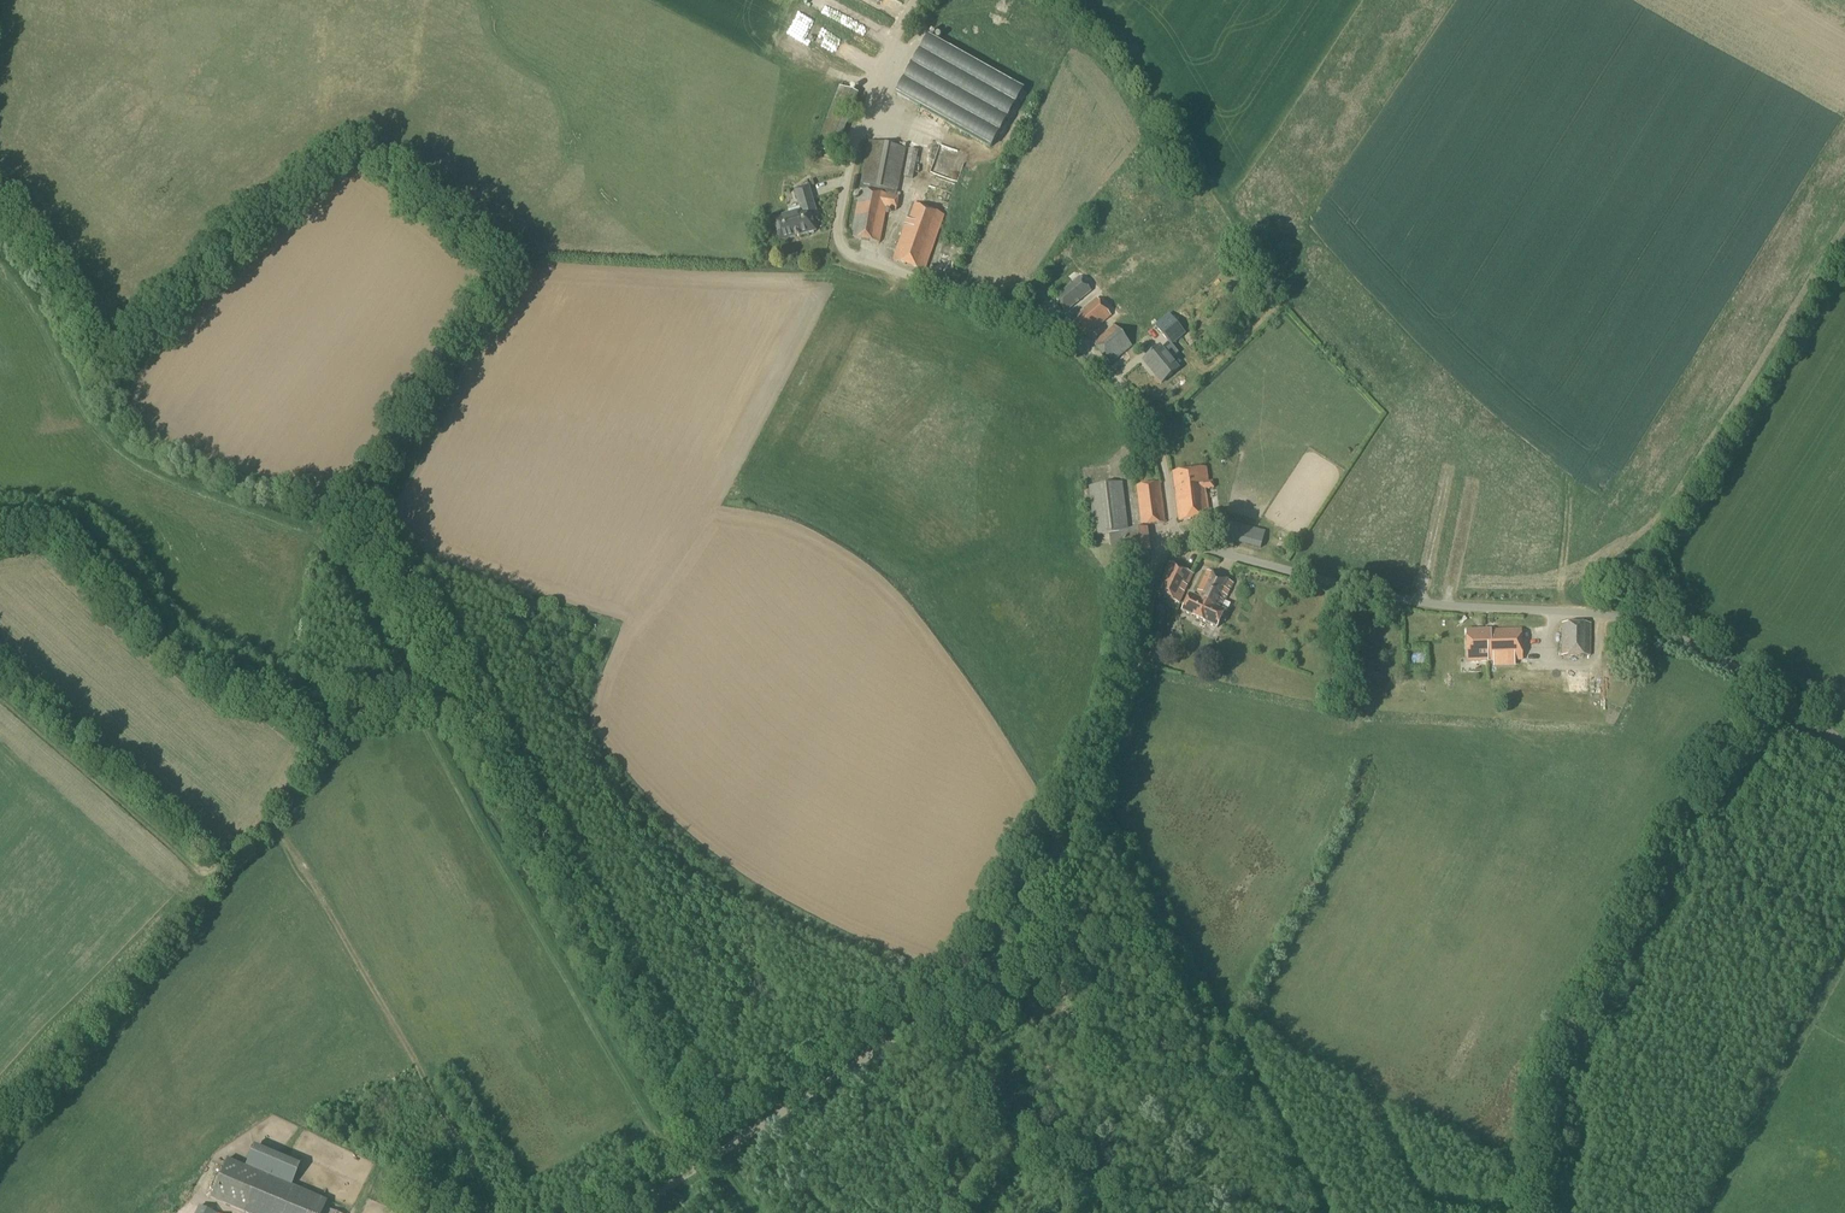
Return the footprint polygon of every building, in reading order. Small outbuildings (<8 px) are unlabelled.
[(821,43),(844,57),(850,46),(828,32),(821,43)] [(930,36),(897,94),(991,147),(1024,89),(930,36)] [(896,211),(899,198),(896,197),(905,149),(870,142),(851,238),(880,243),(886,209),(896,211)] [(913,179),(918,151),(910,150),(904,178),(913,179)] [(779,242),(816,231),(811,213),(816,212),(809,186),(795,190),(800,207),(789,211),(790,216),(773,221),(779,242)] [(925,272),(944,216),(913,204),(893,261),(925,272)] [(1066,311),(1090,291),(1080,278),(1055,298),(1066,311)] [(1087,336),(1111,316),(1097,299),(1073,319),(1087,336)] [(1171,346),(1172,345),(1185,334),(1170,315),(1156,327),(1171,346)] [(1116,326),(1093,344),(1110,365),(1132,347),(1116,326)] [(1160,347),(1143,362),(1162,384),(1179,370),(1171,360),(1179,354),(1172,345),(1164,352),(1160,347)] [(1208,483),(1206,469),(1173,473),(1179,522),(1209,518),(1206,490),(1214,489),(1213,482),(1208,483)] [(1128,531),(1122,484),(1090,488),(1096,536),(1110,534),(1113,557),(1150,552),(1147,529),(1128,531)] [(1142,527),(1165,524),(1160,484),(1137,487),(1142,527)] [(1260,549),(1265,532),(1219,520),(1215,536),(1260,549)] [(1179,604),(1193,574),(1170,563),(1156,593),(1179,604)] [(1225,602),(1233,584),(1207,571),(1195,598),(1190,595),(1182,612),(1217,629),(1225,612),(1222,610),(1225,603),(1225,602)] [(1590,656),(1591,624),(1563,624),(1562,656),(1590,656)] [(1522,660),(1521,630),(1487,631),(1487,630),(1467,631),(1468,663),(1488,662),(1488,663),(1492,663),(1492,661),(1522,660)] [(1162,635),(1151,633),(1148,649),(1159,651),(1162,635)] [(241,1165),(227,1159),(211,1198),(244,1212),(322,1212),(327,1202),(290,1186),(299,1165),(254,1146),(245,1167),(241,1165)] [(180,1211),(194,1203),(191,1197),(176,1205),(180,1211)]
